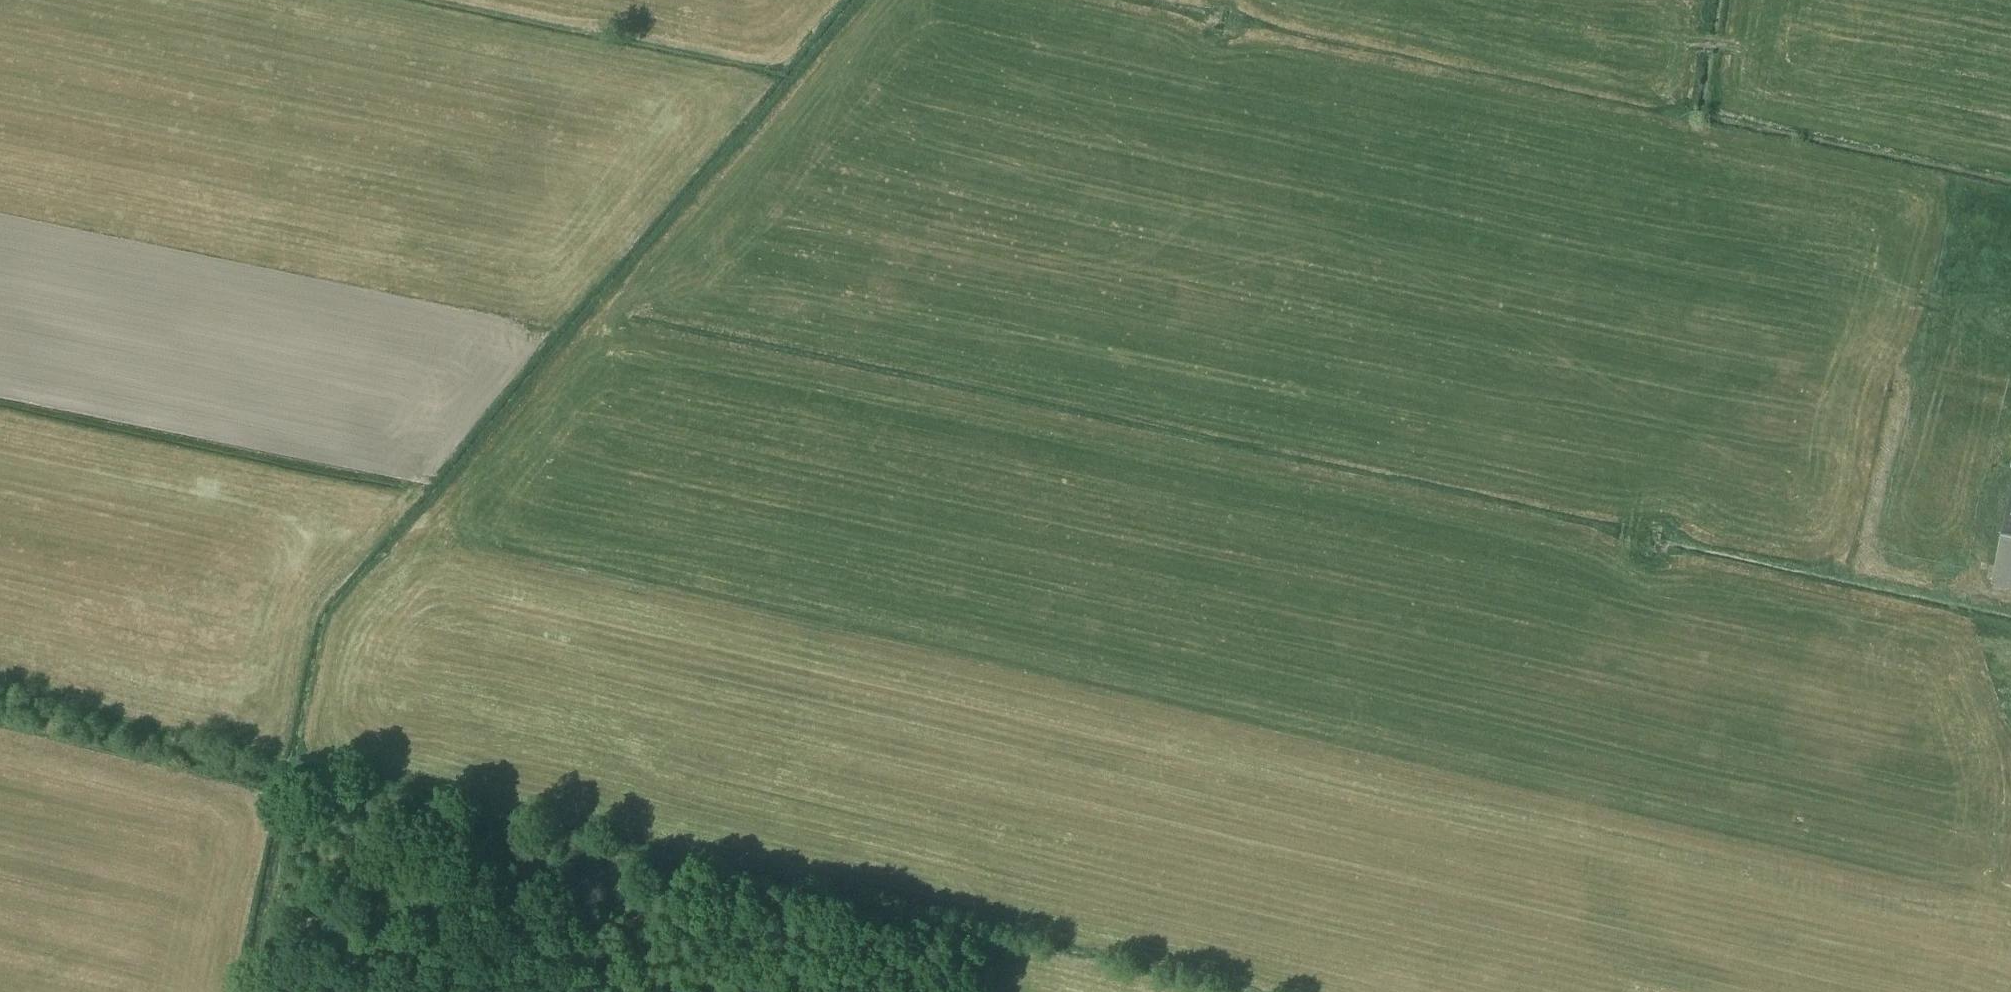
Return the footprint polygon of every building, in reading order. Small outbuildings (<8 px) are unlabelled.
[(2010,588),(2010,499),(1994,584),(2010,588)]
